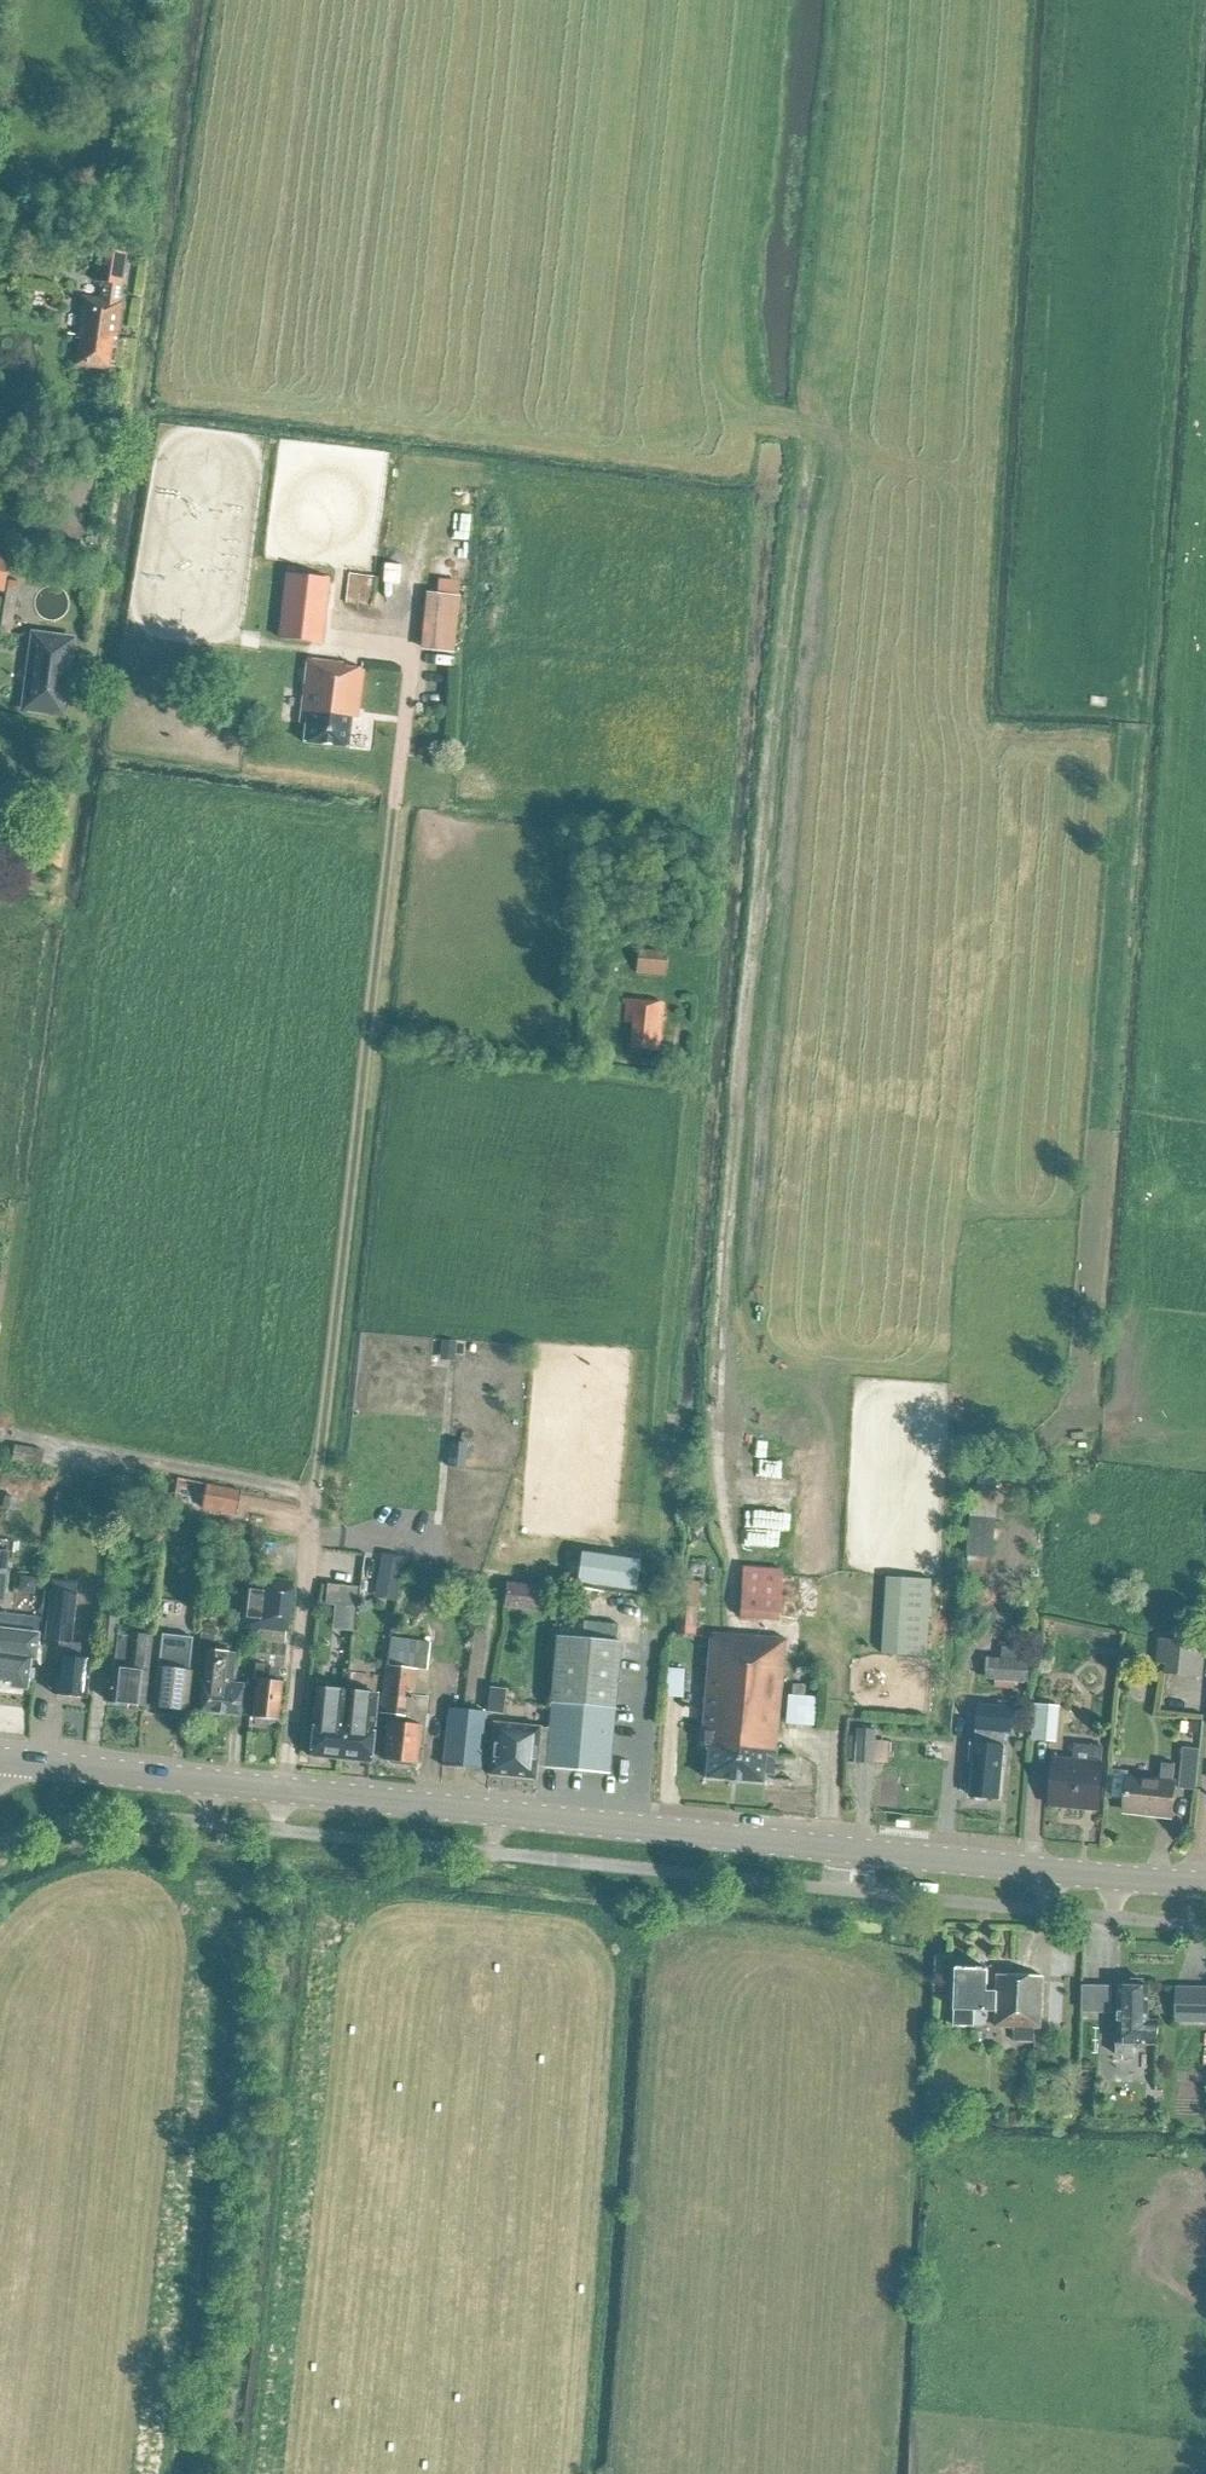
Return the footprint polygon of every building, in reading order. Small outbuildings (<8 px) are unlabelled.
[(121,287),(126,254),(110,251),(105,285),(121,287)] [(116,340),(121,302),(81,297),(75,338),(79,339),(75,366),(108,370),(112,340),(116,340)] [(8,557),(0,556),(0,593),(3,594),(8,557)] [(277,639),(322,644),(329,579),(284,574),(277,639)] [(7,581),(0,619),(0,633),(9,635),(18,583),(7,581)] [(453,655),(459,597),(425,593),(419,651),(453,655)] [(30,632),(19,711),(64,717),(74,638),(30,632)] [(354,722),(359,673),(342,671),(342,667),(303,662),(297,715),(304,716),(301,746),(344,751),(348,721),(354,722)] [(664,977),(667,952),(639,950),(636,974),(664,977)] [(663,1003),(625,999),(623,1023),(631,1024),(628,1049),(658,1051),(663,1003)] [(428,1358),(454,1361),(456,1341),(430,1338),(428,1358)] [(447,1465),(463,1466),(466,1442),(450,1440),(447,1465)] [(9,1459),(39,1465),(42,1449),(12,1444),(9,1459)] [(235,1514),(239,1490),(204,1484),(200,1507),(235,1514)] [(13,1509),(14,1498),(3,1497),(1,1507),(13,1509)] [(993,1558),(998,1502),(972,1500),(967,1555),(993,1558)] [(163,1524),(148,1522),(146,1544),(160,1546),(163,1524)] [(634,1591),(638,1560),(579,1552),(575,1583),(634,1591)] [(777,1619),(779,1589),(781,1571),(741,1569),(740,1586),(738,1617),(777,1619)] [(396,1602),(400,1576),(378,1572),(373,1598),(396,1602)] [(240,1627),(259,1629),(286,1632),(291,1581),(266,1578),(265,1580),(251,1578),(251,1576),(246,1576),(240,1627)] [(932,1579),(887,1576),(883,1654),(928,1657),(932,1579)] [(695,1635),(699,1583),(679,1581),(675,1633),(695,1635)] [(353,1607),(355,1587),(326,1584),(325,1604),(353,1607)] [(552,1587),(533,1585),(530,1620),(549,1622),(552,1587)] [(77,1658),(79,1643),(69,1642),(74,1594),(50,1591),(45,1640),(58,1641),(56,1656),(52,1655),(51,1673),(56,1673),(54,1695),(84,1698),(88,1659),(77,1658)] [(115,1643),(118,1613),(102,1612),(99,1641),(115,1643)] [(28,1658),(33,1658),(36,1635),(35,1635),(36,1618),(0,1615),(0,1685),(25,1688),(28,1658)] [(201,1629),(199,1646),(211,1648),(214,1631),(201,1629)] [(284,1644),(286,1632),(259,1629),(257,1641),(256,1641),(253,1664),(254,1664),(252,1679),(256,1679),(252,1717),(275,1720),(279,1682),(277,1681),(278,1667),(281,1668),(284,1644)] [(770,1638),(771,1633),(764,1633),(764,1638),(727,1635),(727,1639),(709,1637),(699,1748),(706,1748),(704,1778),(760,1783),(761,1775),(772,1776),(783,1639),(770,1638)] [(147,1664),(150,1636),(131,1634),(130,1637),(117,1635),(114,1667),(110,1667),(106,1700),(143,1704),(146,1671),(141,1670),(141,1663),(147,1664)] [(191,1638),(161,1634),(157,1667),(154,1667),(149,1708),(186,1712),(190,1671),(188,1671),(191,1638)] [(607,1772),(619,1642),(555,1636),(549,1703),(550,1703),(547,1733),(491,1727),(487,1774),(534,1778),(535,1764),(544,1764),(544,1766),(607,1772)] [(420,1746),(426,1698),(431,1648),(413,1646),(414,1641),(388,1638),(380,1713),(388,1714),(387,1722),(382,1760),(387,1760),(389,1763),(397,1764),(400,1761),(414,1763),(416,1745),(420,1746)] [(1203,1674),(1205,1643),(1160,1641),(1158,1661),(1167,1661),(1167,1672),(1203,1674)] [(227,1683),(230,1653),(209,1651),(205,1680),(201,1680),(197,1711),(238,1715),(241,1684),(227,1683)] [(1029,1683),(1030,1661),(997,1659),(995,1681),(1029,1683)] [(339,1757),(345,1690),(317,1687),(310,1754),(339,1757)] [(505,1689),(488,1687),(485,1712),(502,1714),(505,1689)] [(345,1690),(339,1757),(368,1760),(375,1693),(345,1690)] [(795,1691),(791,1720),(820,1723),(824,1694),(795,1691)] [(1012,1732),(1014,1706),(979,1703),(976,1745),(971,1745),(970,1756),(974,1757),(971,1795),(975,1795),(978,1799),(986,1800),(989,1797),(999,1798),(1005,1732),(1012,1732)] [(1059,1743),(1062,1707),(1035,1705),(1032,1740),(1059,1743)] [(1185,1729),(1205,1730),(1205,1708),(1162,1706),(1162,1711),(1186,1712),(1185,1729)] [(479,1769),(485,1711),(447,1707),(441,1765),(479,1769)] [(874,1763),(876,1728),(858,1728),(856,1762),(874,1763)] [(1097,1807),(1102,1747),(1074,1744),(1072,1761),(1055,1759),(1051,1803),(1097,1807)] [(1196,1789),(1200,1748),(1183,1746),(1179,1787),(1196,1789)] [(1173,1782),(1175,1764),(1163,1762),(1161,1781),(1129,1777),(1125,1810),(1171,1815),(1175,1782),(1173,1782)] [(996,2011),(997,1991),(987,1991),(988,1969),(956,1968),(954,2025),(974,2025),(974,2010),(996,2011)] [(1042,1976),(997,1974),(997,1991),(996,2011),(995,2027),(1014,2028),(1014,2040),(1034,2041),(1034,2027),(1040,2027),(1040,2012),(1043,2013),(1043,2008),(1041,2008),(1041,1995),(1044,1995),(1044,1992),(1041,1992),(1042,1979),(1045,1979),(1045,1975),(1042,1976)] [(1146,1986),(1143,1980),(1132,1979),(1132,1980),(1128,1986),(1119,1986),(1117,2055),(1134,2056),(1134,2043),(1157,2044),(1158,2021),(1148,2020),(1149,1986),(1146,1986)] [(1175,1998),(1190,1998),(1189,2015),(1205,2015),(1205,1987),(1175,1986),(1175,1998)]
